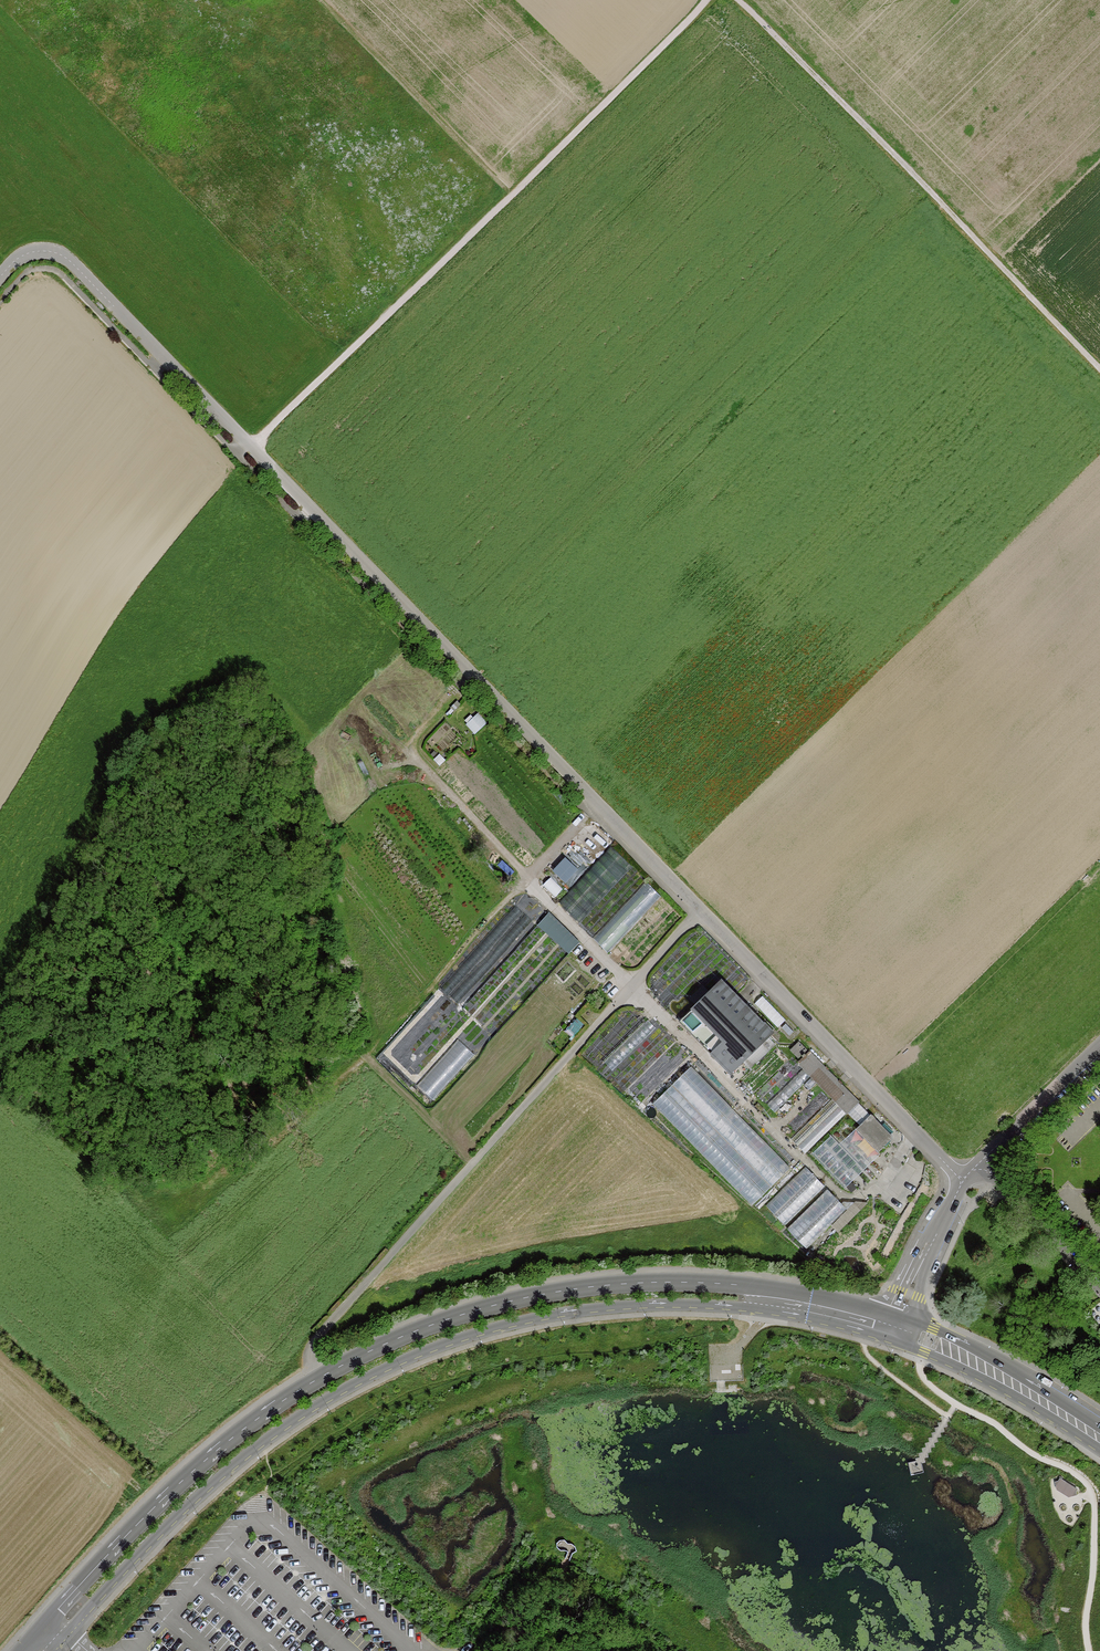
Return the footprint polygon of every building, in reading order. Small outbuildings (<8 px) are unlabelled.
[(469,720),(475,731),(490,723),(483,712),(469,720)] [(563,900),(582,919),(634,865),(615,847),(563,900)] [(572,884),(586,869),(570,854),(556,869),(572,884)] [(609,949),(664,895),(651,882),(596,935),(609,949)] [(571,952),(583,940),(552,911),(541,923),(571,952)] [(773,1032),(720,978),(707,990),(702,985),(689,999),(693,1003),(688,1008),(721,1041),(708,1053),(729,1075),(773,1032)] [(433,1096),(477,1055),(464,1041),(420,1081),(433,1096)] [(807,1050),(799,1041),(790,1050),(798,1058),(807,1050)] [(891,1135),(811,1052),(799,1064),(847,1114),(848,1113),(859,1125),(856,1129),(878,1152),(891,1139),(891,1135)] [(693,1065),(655,1103),(754,1203),(792,1166),(693,1065)] [(769,1205),(789,1223),(827,1183),(807,1165),(769,1205)] [(1078,1489),(1060,1478),(1058,1481),(1054,1482),(1057,1490),(1069,1498),(1077,1496),(1076,1492),(1078,1489)]
